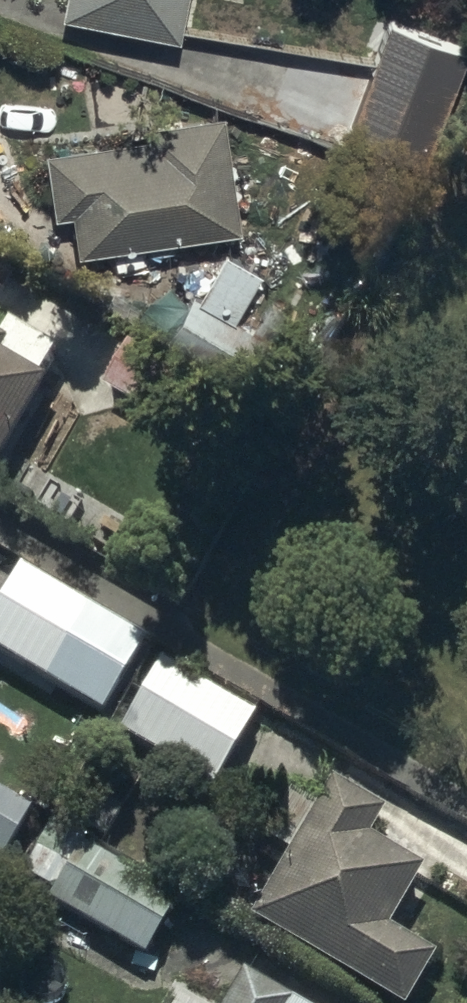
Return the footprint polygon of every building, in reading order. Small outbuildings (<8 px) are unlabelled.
[(63,27),(182,49),(191,0),(67,0),(63,27)] [(393,25),(350,139),(429,168),(466,67),(466,53),(393,25)] [(50,158),(56,223),(74,221),(78,261),(241,245),(228,122),(151,130),(153,148),(50,158)] [(50,365),(5,339),(12,328),(0,321),(0,449),(50,365)] [(129,330),(104,374),(188,422),(213,378),(129,330)] [(0,612),(0,655),(101,715),(144,644),(24,573),(0,612)] [(255,707),(156,650),(113,720),(210,780),(255,707)] [(282,840),(242,909),(405,1002),(435,949),(385,920),(423,854),(374,826),(385,806),(326,773),(311,799),(282,783),(258,826),(282,840)] [(29,800),(0,783),(0,851),(29,800)] [(140,952),(178,888),(55,810),(21,862),(47,879),(41,888),(140,952)] [(241,959),(215,1002),(316,1002),(241,959)]
